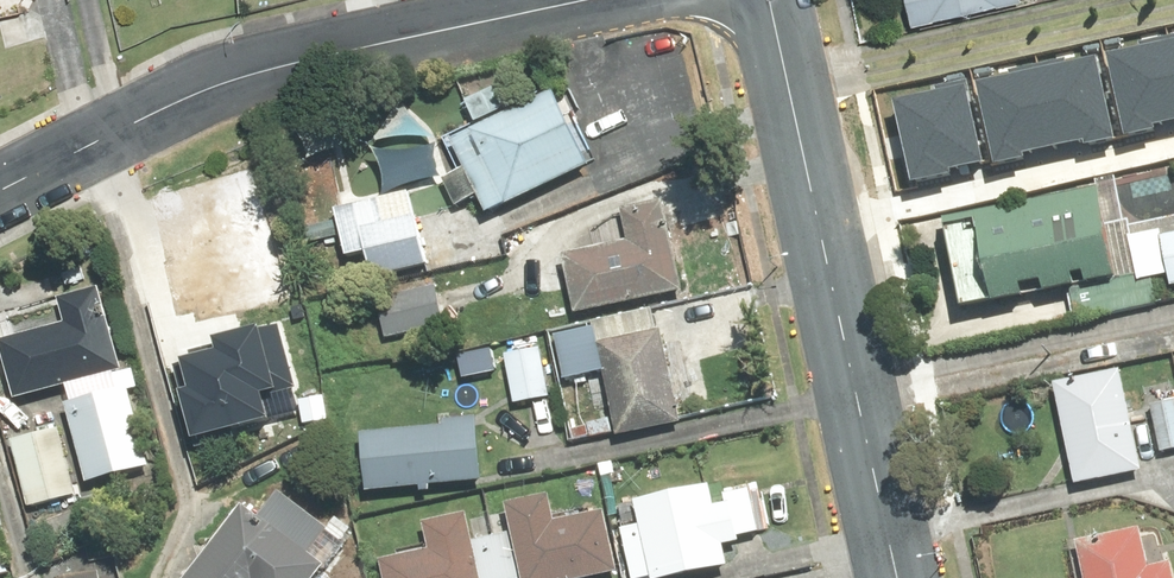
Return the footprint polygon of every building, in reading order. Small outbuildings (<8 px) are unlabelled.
[(911,28),(1017,4),(1016,0),(905,0),(911,28)] [(1126,134),(1157,127),(1156,121),(1173,118),(1173,65),(1167,33),(1142,39),(1144,44),(1109,50),(1126,134)] [(1083,143),(1113,137),(1096,54),(1068,60),(1067,55),(1034,62),(1051,144),(1081,138),(1083,143)] [(975,79),(992,162),(1024,156),(1023,150),(1051,144),(1034,62),(1008,67),(1011,72),(975,79)] [(891,99),(908,183),(954,173),(952,165),(981,159),(965,79),(933,85),(935,90),(891,99)] [(548,96),(454,142),(486,207),(581,161),(548,96)] [(1115,280),(1095,190),(940,223),(959,314),(1068,291),(1076,325),(1156,308),(1150,280),(1165,276),(1168,287),(1173,286),(1173,235),(1162,238),(1160,232),(1125,239),(1133,276),(1115,280)] [(304,246),(339,238),(344,258),(363,253),(368,277),(423,266),(407,196),(334,212),(336,225),(301,232),(304,246)] [(559,258),(572,317),(680,293),(661,204),(620,213),(627,243),(559,258)] [(232,246),(155,263),(168,321),(266,300),(248,219),(227,224),(232,246)] [(9,398),(119,365),(95,287),(45,302),(50,318),(0,334),(0,368),(9,398)] [(376,300),(385,340),(442,328),(433,288),(376,300)] [(196,386),(187,388),(198,434),(282,414),(276,388),(298,383),(283,320),(222,335),(226,350),(189,358),(196,386)] [(591,329),(552,337),(562,382),(601,374),(615,439),(678,425),(658,332),(595,345),(591,329)] [(539,350),(503,357),(512,406),(548,399),(539,350)] [(1118,372),(1051,386),(1071,487),(1139,473),(1118,372)] [(124,393),(63,412),(84,482),(145,463),(124,393)] [(1148,407),(1158,454),(1173,451),(1173,402),(1148,407)] [(442,428),(357,436),(363,493),(479,482),(473,419),(441,422),(442,428)] [(46,428),(4,441),(25,509),(67,497),(46,428)] [(632,504),(637,527),(619,530),(630,577),(677,577),(724,568),(720,548),(736,544),(735,538),(756,534),(747,490),(721,496),(723,505),(711,508),(707,488),(632,504)] [(237,507),(182,577),(315,577),(321,571),(305,558),(326,531),(275,493),(254,520),(237,507)] [(463,515),(420,525),(426,550),(378,561),(382,577),(594,577),(615,573),(602,512),(553,523),(547,497),(503,507),(509,534),(469,542),(463,515)] [(1168,565),(1146,570),(1137,531),(1075,544),(1083,577),(1171,577),(1168,565)]
